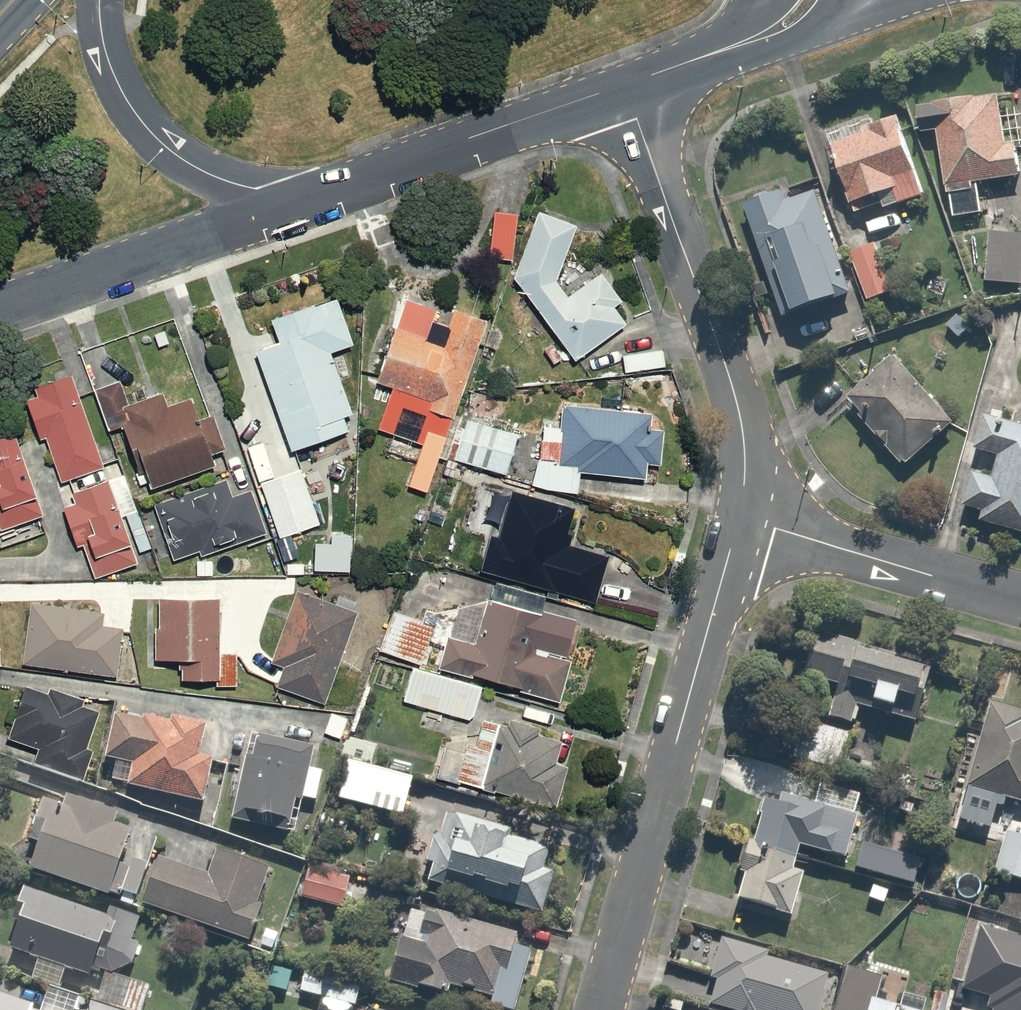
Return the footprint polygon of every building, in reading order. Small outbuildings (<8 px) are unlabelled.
[(1006,89),(902,104),(907,139),(929,136),(936,186),(1018,174),(1006,89)] [(891,110),(822,135),(851,217),(921,192),(891,110)] [(810,180),(739,206),(777,311),(848,286),(836,252),(810,180)] [(531,205),(508,273),(569,358),(622,320),(611,305),(623,296),(601,264),(564,290),(553,275),(571,217),(531,205)] [(513,209),(486,207),(482,261),(508,263),(513,209)] [(982,227),(974,279),(1015,286),(1020,249),(1020,234),(982,227)] [(876,237),(836,252),(848,286),(855,305),(896,290),(876,237)] [(447,308),(394,293),(371,374),(399,382),(386,426),(413,434),(397,488),(431,497),(456,412),(486,307),(450,296),(447,308)] [(283,346),(259,355),(295,453),(350,433),(345,419),(354,416),(331,354),(353,346),(336,300),(275,323),(283,346)] [(946,417),(890,352),(834,399),(890,465),(946,417)] [(40,441),(47,439),(62,482),(104,468),(72,376),(35,388),(38,397),(27,401),(40,441)] [(121,381),(93,391),(108,432),(123,427),(140,474),(146,472),(152,489),(214,466),(211,456),(227,450),(214,415),(200,420),(192,397),(170,405),(165,391),(129,404),(121,381)] [(539,461),(532,485),(548,490),(579,493),(581,473),(645,479),(647,463),(660,465),(664,432),(652,431),(654,414),(562,405),(561,430),(543,428),(539,461)] [(975,409),(965,450),(991,457),(985,478),(963,472),(953,512),(1020,529),(1020,420),(975,409)] [(468,420),(456,460),(506,475),(518,435),(468,420)] [(16,434),(0,439),(0,528),(1,532),(45,517),(16,434)] [(320,524),(301,471),(261,485),(279,539),(320,524)] [(269,534),(253,490),(234,496),(227,479),(154,505),(174,560),(200,551),(202,558),(269,534)] [(139,565),(108,480),(71,493),(75,504),(64,508),(78,547),(84,545),(96,580),(139,565)] [(491,536),(481,572),(597,604),(610,556),(571,546),(573,536),(569,534),(576,508),(513,491),(500,538),(491,536)] [(316,544),(314,570),(349,573),(351,536),(332,535),(331,545),(316,544)] [(472,678),(473,675),(522,689),(522,691),(559,702),(571,662),(565,660),(576,621),(544,612),(548,597),(496,582),(491,601),(437,613),(426,610),(423,621),(436,626),(431,640),(447,645),(440,669),(472,678)] [(357,610),(290,586),(263,664),(274,668),(267,687),(323,707),(357,610)] [(216,591),(151,591),(151,653),(175,653),(174,681),(233,681),(233,651),(216,651),(216,591)] [(123,616),(29,602),(20,660),(115,673),(123,616)] [(395,612),(381,651),(422,665),(431,640),(436,626),(423,621),(395,612)] [(925,669),(805,633),(792,676),(824,685),(815,717),(842,725),(848,704),(909,722),(925,669)] [(404,703),(469,721),(474,717),(483,688),(414,668),(404,703)] [(0,747),(0,751),(82,778),(90,752),(81,749),(96,704),(22,680),(0,747)] [(981,701),(946,824),(987,835),(996,801),(1020,807),(1020,713),(981,701)] [(214,722),(110,704),(103,748),(127,752),(121,784),(201,798),(214,722)] [(354,716),(326,707),(318,730),(345,740),(354,716)] [(815,717),(801,713),(783,771),(813,780),(842,788),(860,730),(842,725),(815,717)] [(467,743),(456,782),(558,810),(569,768),(557,765),(563,742),(539,735),(540,730),(511,722),(509,728),(483,721),(476,746),(467,743)] [(313,741),(244,728),(227,816),(290,827),(296,797),(318,801),(324,767),(309,764),(313,741)] [(339,799),(403,811),(411,770),(346,758),(339,799)] [(35,836),(26,864),(116,891),(140,811),(37,779),(21,832),(35,836)] [(842,788),(813,780),(805,805),(756,790),(724,897),(780,914),(799,851),(841,864),(862,794),(842,788)] [(435,804),(426,843),(418,876),(539,906),(554,843),(510,832),(512,822),(487,816),(490,802),(453,793),(450,807),(435,804)] [(997,832),(977,907),(1012,917),(1020,885),(1020,838),(997,832)] [(149,850),(132,897),(245,938),(272,864),(207,841),(197,868),(149,850)] [(918,861),(860,845),(853,869),(911,885),(918,861)] [(350,870),(303,859),(296,891),(343,902),(350,870)] [(21,919),(12,945),(41,955),(34,975),(58,984),(65,966),(88,974),(91,968),(99,971),(100,967),(105,969),(111,971),(131,961),(138,942),(129,939),(137,916),(111,907),(108,915),(24,885),(13,916),(21,919)] [(406,902),(385,980),(501,1009),(513,1009),(533,935),(406,902)] [(979,926),(960,991),(988,999),(985,1009),(988,1009),(1020,1009),(1020,938),(979,926)] [(835,976),(709,938),(698,975),(710,978),(703,1002),(729,1009),(824,1009),(835,976)] [(303,960),(296,987),(355,1003),(362,976),(303,960)] [(837,966),(835,976),(824,1009),(917,1009),(863,994),(868,976),(837,966)] [(105,969),(95,998),(130,1009),(142,1009),(150,984),(111,971),(105,969)] [(33,1003),(0,992),(0,1009),(31,1009),(33,1003)] [(79,996),(75,1009),(122,1009),(79,996)] [(703,1002),(686,997),(682,1009),(729,1009),(703,1002)] [(379,1000),(377,1009),(417,1009),(379,1000)]
